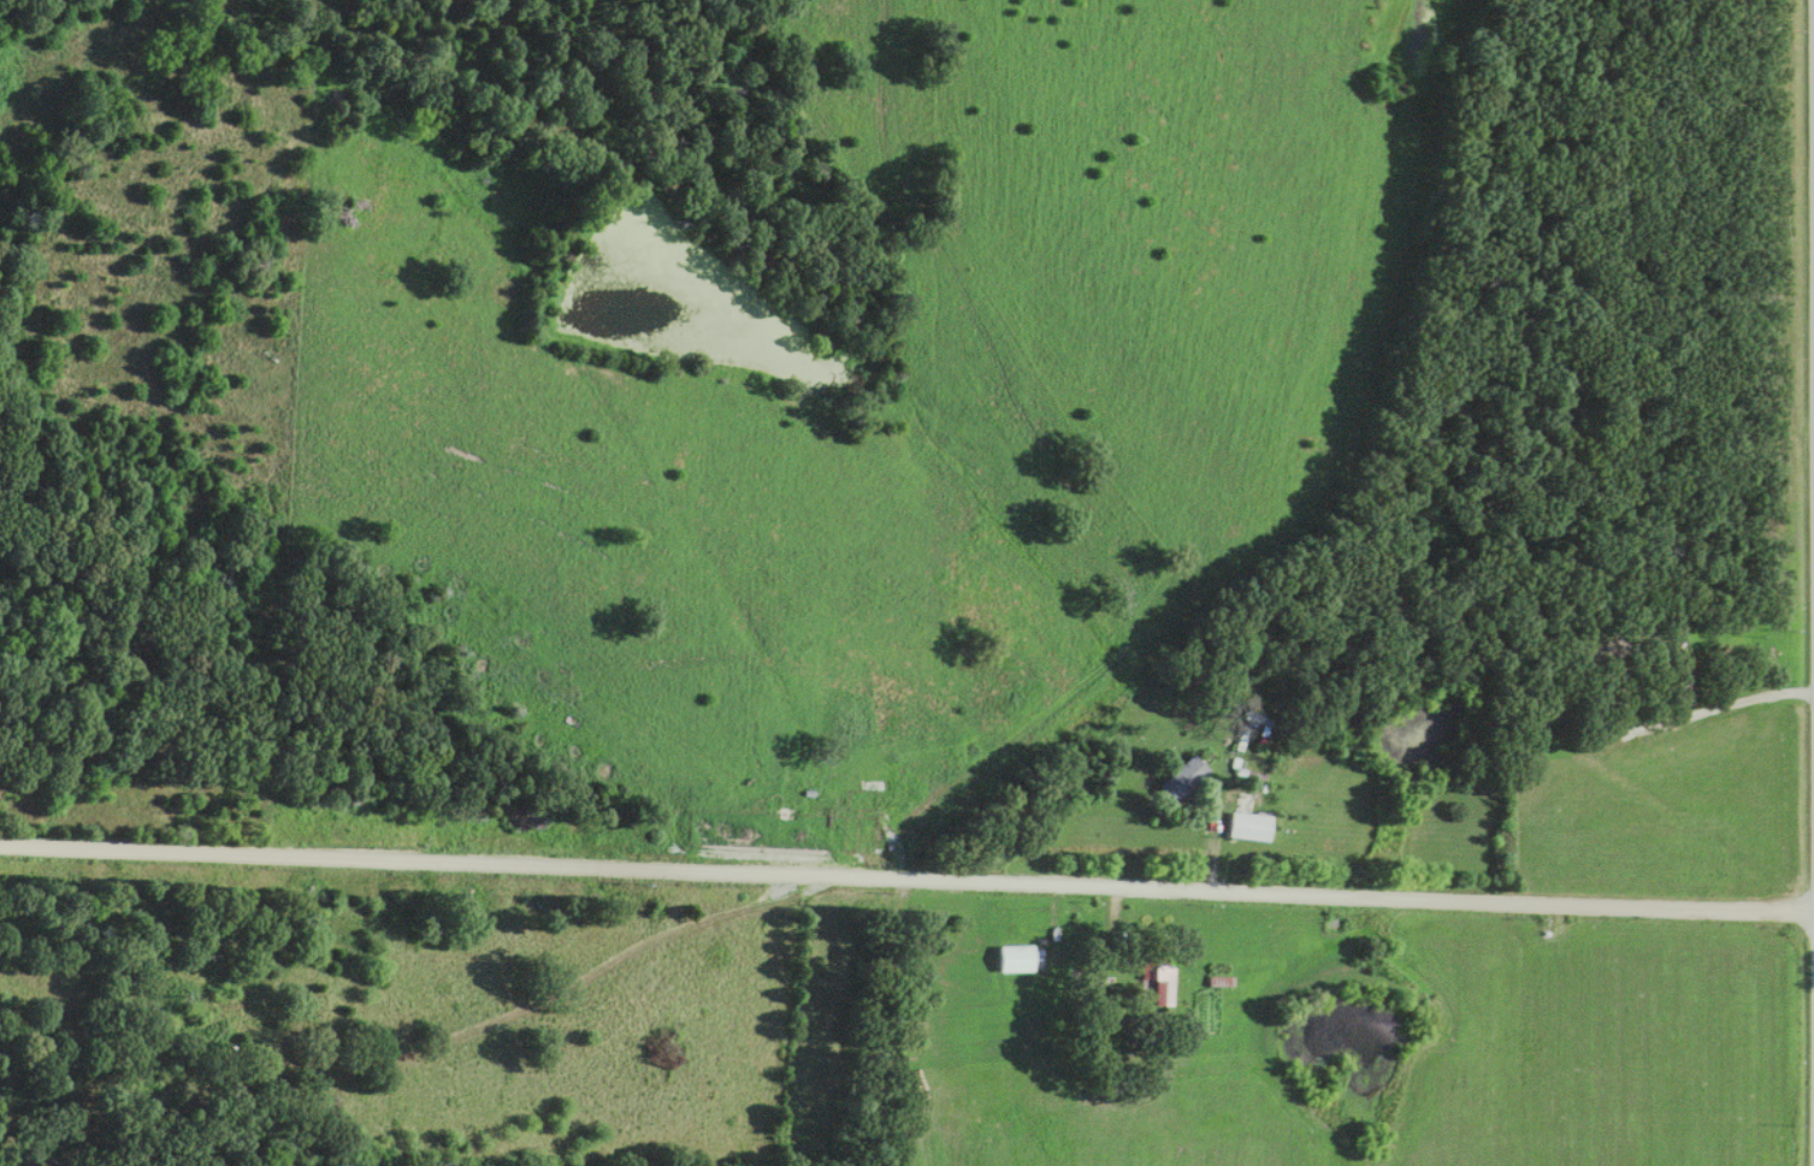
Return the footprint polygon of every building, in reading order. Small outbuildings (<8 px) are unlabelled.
[(1174,806),(1206,774),(1188,756),(1156,788),(1174,806)] [(1030,949),(995,949),(995,975),(1030,975),(1030,949)] [(1170,969),(1163,969),(1164,950),(1139,950),(1138,982),(1152,982),(1151,1007),(1169,1008),(1170,969)]
